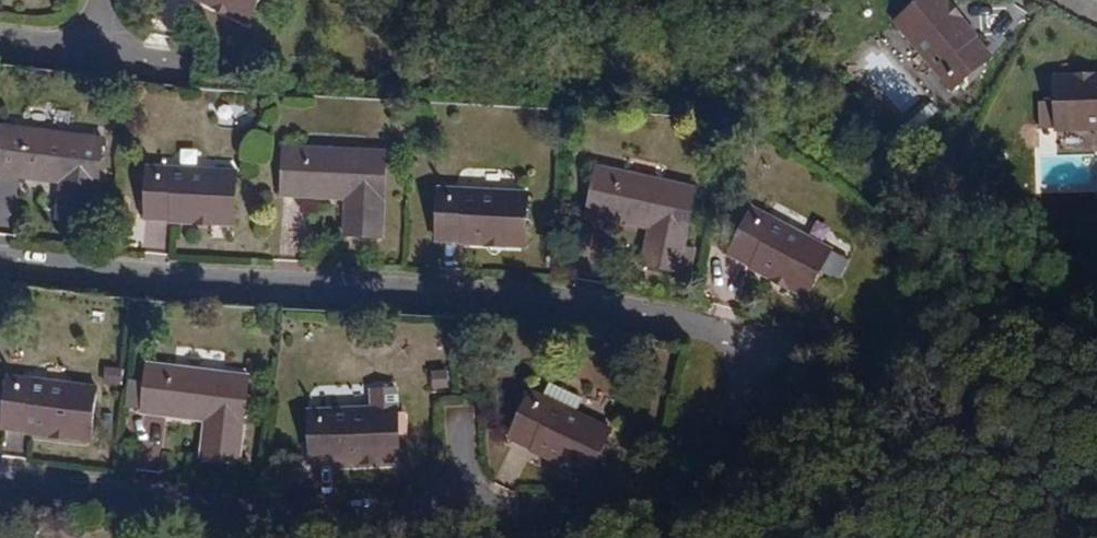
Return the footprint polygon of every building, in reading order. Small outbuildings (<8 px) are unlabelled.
[(249,25),(263,0),(197,0),(249,25)] [(907,38),(965,103),(1002,69),(944,5),(907,38)] [(1069,94),(1071,144),(1096,144),(1096,93),(1069,94)] [(120,136),(24,124),(18,171),(77,179),(73,215),(110,220),(120,136)] [(403,153),(304,149),(300,195),(364,199),(362,235),(398,235),(403,153)] [(715,189),(614,167),(603,212),(666,226),(656,263),(695,272),(715,189)] [(252,175),(166,169),(161,218),(248,223),(252,175)] [(548,196),(456,193),(452,243),(543,249),(548,196)] [(848,249),(772,207),(745,252),(823,293),(848,249)] [(144,250),(167,251),(168,223),(145,222),(144,250)] [(265,376),(166,364),(157,412),(222,421),(218,454),(253,459),(265,376)] [(431,388),(448,387),(448,369),(431,370),(431,388)] [(114,384),(26,373),(19,426),(107,436),(114,384)] [(140,407),(139,380),(127,381),(128,408),(140,407)] [(625,429),(546,392),(524,437),(604,473),(625,429)] [(416,408),(330,407),(329,457),(416,457),(416,408)]
